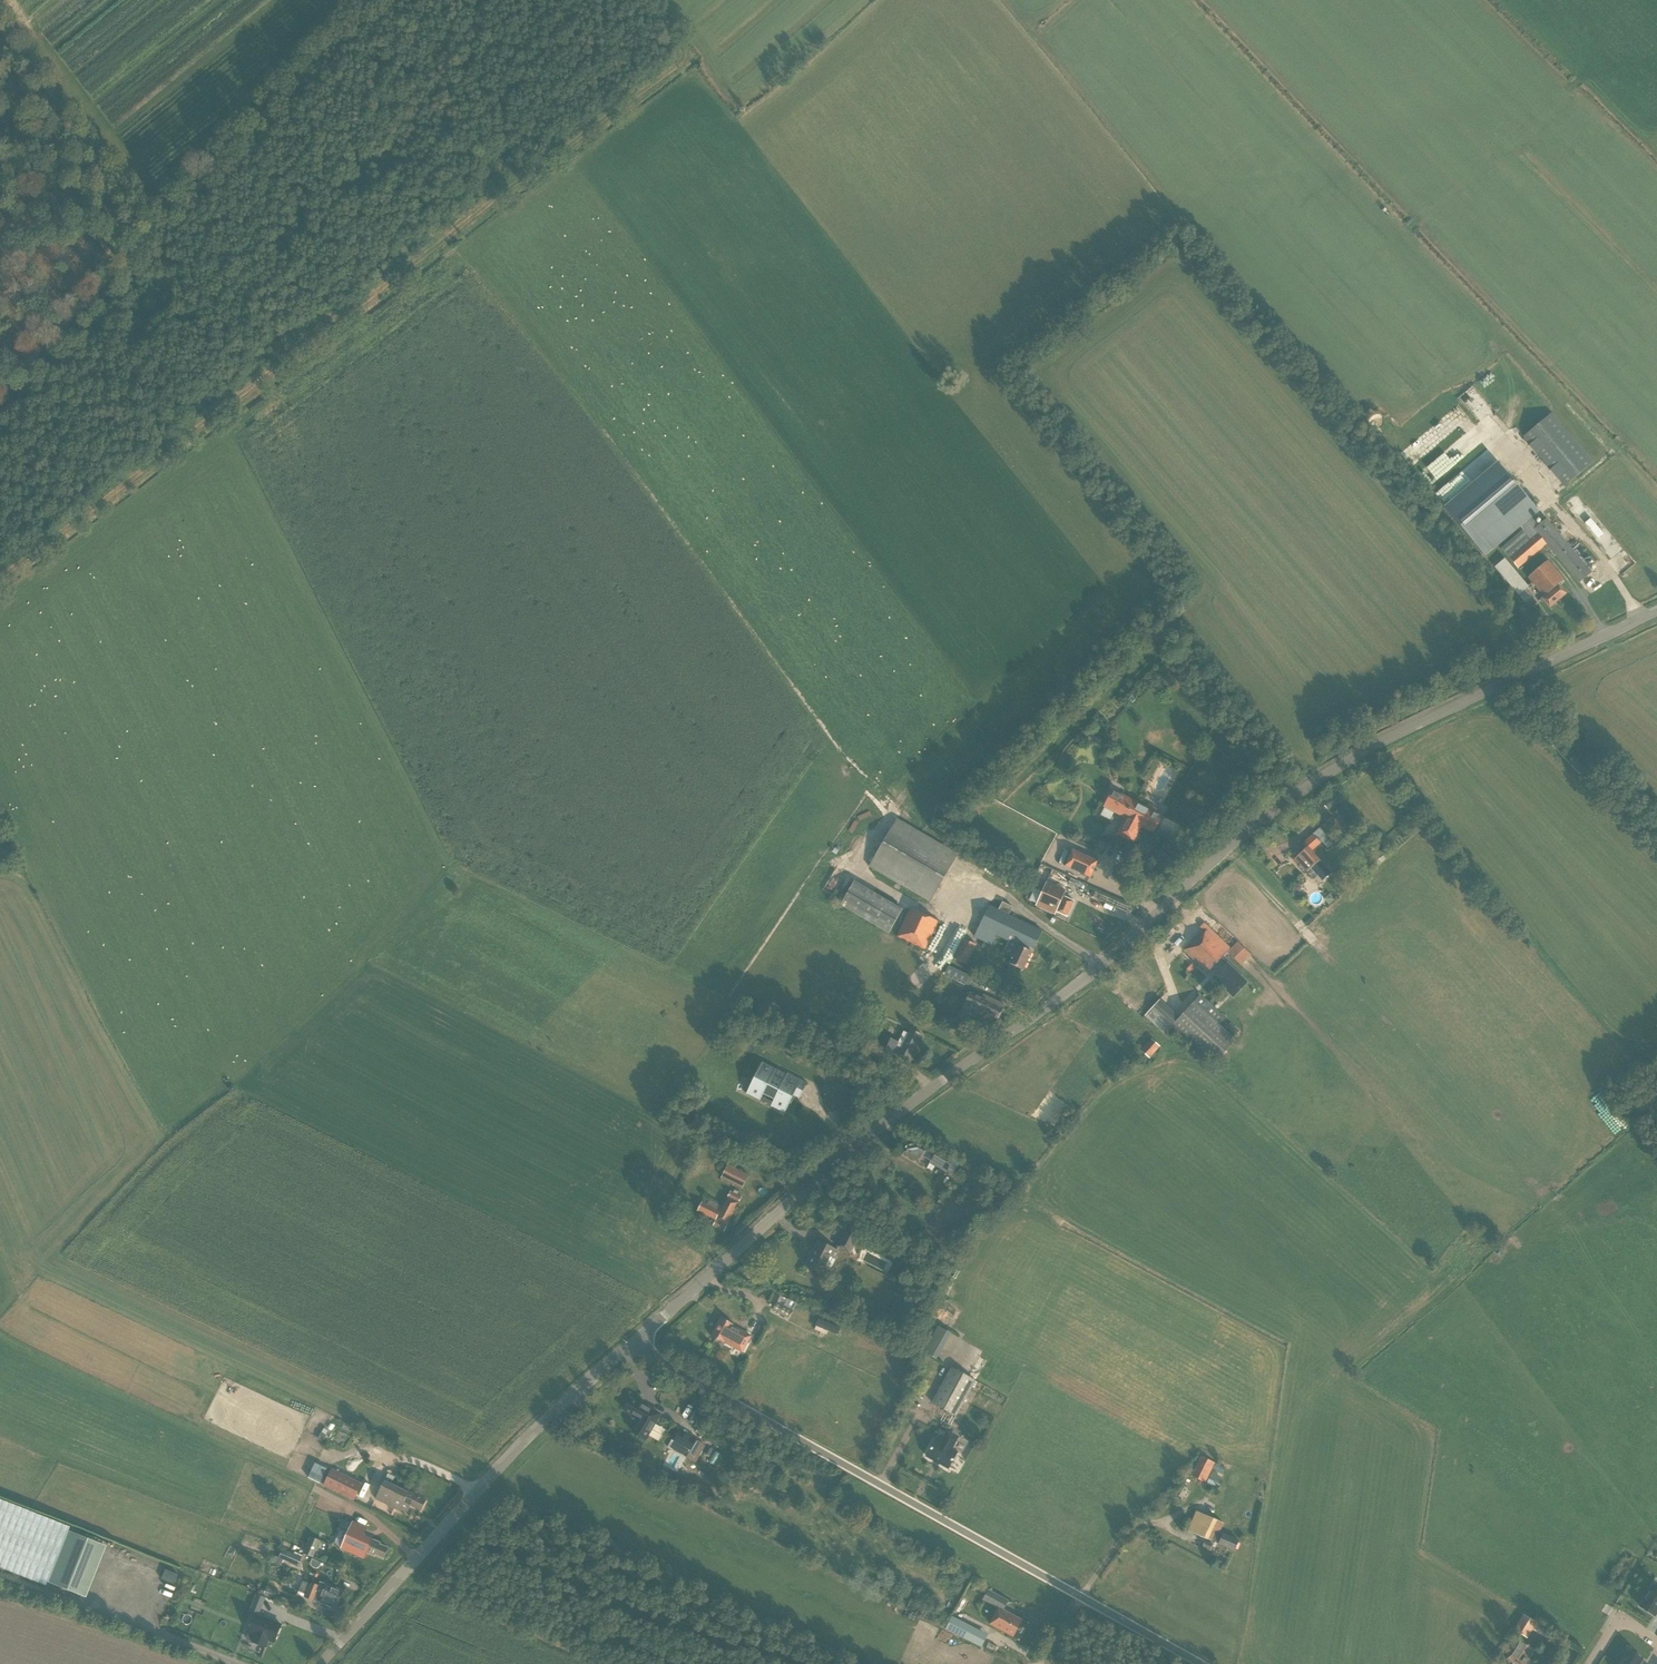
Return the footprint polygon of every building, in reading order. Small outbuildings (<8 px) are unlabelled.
[(1592,462),(1551,414),(1523,437),(1564,486),(1592,462)] [(1538,509),(1499,464),(1446,509),(1484,554),(1519,525),(1523,530),(1501,548),(1518,568),(1547,544),(1580,583),(1592,572),(1547,519),(1539,526),(1530,516),(1538,509)] [(1559,584),(1564,579),(1548,561),(1529,577),(1544,596),(1542,598),(1550,608),(1567,594),(1559,584)] [(1174,679),(1183,691),(1187,687),(1178,675),(1174,679)] [(1113,790),(1105,807),(1125,818),(1117,834),(1133,843),(1142,826),(1153,832),(1162,816),(1157,813),(1158,810),(1150,805),(1148,808),(1113,790)] [(897,819),(869,867),(930,902),(958,854),(897,819)] [(1321,827),(1332,838),(1339,831),(1329,820),(1321,827)] [(1302,845),(1305,849),(1294,860),(1306,873),(1312,868),(1324,882),(1332,874),(1312,851),(1328,837),(1320,829),(1313,835),(1302,845)] [(1157,835),(1171,841),(1173,835),(1159,830),(1157,835)] [(1073,850),(1065,866),(1091,877),(1098,861),(1073,850)] [(814,878),(819,882),(827,871),(821,867),(814,878)] [(1036,906),(1055,914),(1057,912),(1068,917),(1075,902),(1063,896),(1066,891),(1065,890),(1069,883),(1043,870),(1039,879),(1047,882),(1036,906)] [(811,894),(816,884),(810,881),(806,891),(811,894)] [(854,881),(840,905),(889,933),(903,909),(854,881)] [(1324,899),(1329,904),(1335,899),(1330,894),(1324,899)] [(1029,950),(1030,947),(1034,949),(1042,931),(1009,915),(1013,907),(1003,902),(999,910),(990,906),(975,937),(992,945),(997,935),(1018,946),(1010,963),(1023,970),(1032,952),(1029,950)] [(910,908),(897,937),(925,950),(938,921),(910,908)] [(1231,948),(1204,922),(1199,927),(1205,932),(1200,937),(1199,936),(1184,950),(1208,973),(1228,953),(1241,966),(1251,955),(1237,942),(1231,948)] [(955,926),(941,944),(954,953),(967,934),(955,926)] [(964,939),(954,959),(967,965),(976,945),(964,939)] [(1173,960),(1183,970),(1192,962),(1182,951),(1173,960)] [(1233,997),(1247,982),(1228,964),(1214,978),(1233,997)] [(953,984),(965,989),(971,977),(959,971),(953,984)] [(1179,1017),(1159,999),(1144,1015),(1165,1034),(1171,1027),(1212,1065),(1235,1039),(1219,1024),(1226,1017),(1208,1001),(1211,997),(1204,990),(1179,1017)] [(999,1019),(1004,1009),(1002,1008),(1004,1004),(984,995),(982,999),(971,993),(966,1004),(969,1005),(965,1014),(976,1018),(980,1010),(999,1019)] [(893,1055),(893,1054),(909,1062),(922,1034),(911,1029),(909,1034),(904,1032),(899,1042),(884,1035),(878,1049),(893,1055)] [(864,1033),(858,1030),(855,1036),(862,1039),(864,1033)] [(1140,1050),(1148,1058),(1159,1046),(1151,1038),(1140,1050)] [(858,1051),(856,1057),(865,1062),(868,1056),(858,1051)] [(806,1070),(814,1059),(809,1055),(801,1066),(806,1070)] [(776,1069),(763,1063),(747,1095),(760,1101),(764,1094),(775,1100),(771,1107),(785,1114),(794,1096),(800,1099),(808,1083),(788,1073),(786,1077),(775,1071),(776,1069)] [(841,1087),(849,1070),(837,1064),(829,1081),(841,1087)] [(816,1074),(820,1078),(827,1072),(823,1067),(816,1074)] [(910,1141),(903,1153),(920,1163),(927,1151),(910,1141)] [(954,1159),(938,1150),(932,1161),(948,1170),(954,1159)] [(728,1164),(721,1178),(742,1189),(749,1175),(728,1164)] [(703,1202),(698,1211),(713,1218),(711,1222),(715,1223),(713,1226),(724,1231),(727,1225),(727,1226),(739,1203),(739,1202),(742,1197),(731,1191),(723,1207),(710,1200),(708,1204),(703,1202)] [(846,1230),(837,1247),(851,1254),(859,1237),(846,1230)] [(828,1267),(833,1258),(835,1259),(839,1251),(819,1241),(806,1266),(826,1276),(830,1268),(828,1267)] [(797,1304),(781,1296),(773,1311),(789,1319),(797,1304)] [(743,1352),(752,1336),(734,1326),(734,1325),(722,1317),(711,1336),(724,1343),(725,1342),(743,1352)] [(838,1335),(841,1328),(818,1319),(816,1326),(838,1335)] [(927,1349),(949,1359),(960,1334),(939,1324),(927,1349)] [(976,1380),(952,1367),(932,1403),(956,1416),(976,1380)] [(639,1404),(630,1399),(623,1410),(632,1415),(632,1416),(639,1420),(632,1433),(645,1440),(660,1415),(639,1403),(639,1404)] [(687,1456),(690,1451),(691,1451),(698,1439),(678,1428),(671,1440),(677,1444),(673,1449),(687,1456)] [(947,1434),(941,1443),(935,1440),(927,1456),(949,1469),(958,1452),(952,1449),(957,1440),(947,1434)] [(1201,1456),(1199,1460),(1191,1476),(1205,1483),(1215,1463),(1201,1456)] [(327,1467),(315,1462),(308,1476),(320,1482),(327,1467)] [(324,1485),(354,1500),(362,1484),(332,1469),(324,1485)] [(1223,1476),(1221,1475),(1221,1474),(1213,1469),(1206,1483),(1217,1489),(1223,1476)] [(408,1510),(411,1505),(422,1511),(427,1500),(409,1492),(409,1493),(385,1481),(376,1499),(400,1511),(402,1507),(408,1510)] [(83,1597),(104,1545),(68,1530),(70,1527),(0,1499),(0,1567),(46,1586),(47,1583),(83,1597)] [(1207,1539),(1235,1551),(1240,1541),(1219,1532),(1224,1523),(1197,1511),(1188,1531),(1207,1539)] [(375,1556),(375,1554),(384,1558),(388,1548),(380,1544),(380,1543),(372,1540),(371,1541),(364,1538),(368,1529),(353,1523),(342,1549),(357,1555),(360,1547),(367,1550),(367,1552),(375,1556)] [(304,1554),(314,1558),(321,1541),(311,1537),(304,1554)] [(1206,1541),(1203,1547),(1211,1550),(1213,1545),(1206,1541)] [(1653,1555),(1656,1550),(1642,1542),(1639,1547),(1653,1555)] [(279,1558),(299,1567),(303,1558),(283,1549),(279,1558)] [(312,1561),(311,1564),(312,1566),(313,1568),(315,1569),(318,1569),(320,1568),(322,1566),(323,1564),(313,1559),(312,1561)] [(318,1591),(319,1586),(312,1583),(312,1584),(304,1581),(298,1595),(306,1598),(314,1600),(314,1599),(327,1605),(332,1607),(335,1601),(339,1602),(344,1591),(326,1583),(322,1593),(318,1591)] [(1640,1606),(1655,1616),(1656,1613),(1656,1590),(1652,1587),(1640,1606)] [(1003,1610),(1008,1600),(989,1590),(984,1600),(999,1608),(992,1621),(1007,1630),(1007,1631),(1018,1637),(1025,1623),(1014,1617),(1014,1618),(1007,1614),(1008,1612),(1003,1610)] [(253,1607),(259,1609),(264,1597),(258,1594),(253,1607)] [(1514,1630),(1527,1638),(1536,1622),(1524,1614),(1514,1630)] [(947,1630),(982,1648),(989,1635),(953,1617),(947,1630)] [(262,1618),(256,1635),(261,1637),(259,1644),(271,1649),(274,1642),(280,1645),(287,1628),(262,1618)] [(1541,1624),(1539,1630),(1546,1633),(1549,1627),(1541,1624)] [(944,1630),(940,1637),(948,1642),(952,1634),(944,1630)] [(1507,1659),(1515,1663),(1533,1663),(1533,1662),(1529,1660),(1535,1650),(1519,1640),(1507,1659)] [(1621,1663),(1639,1663),(1642,1660),(1629,1651),(1621,1663)]
